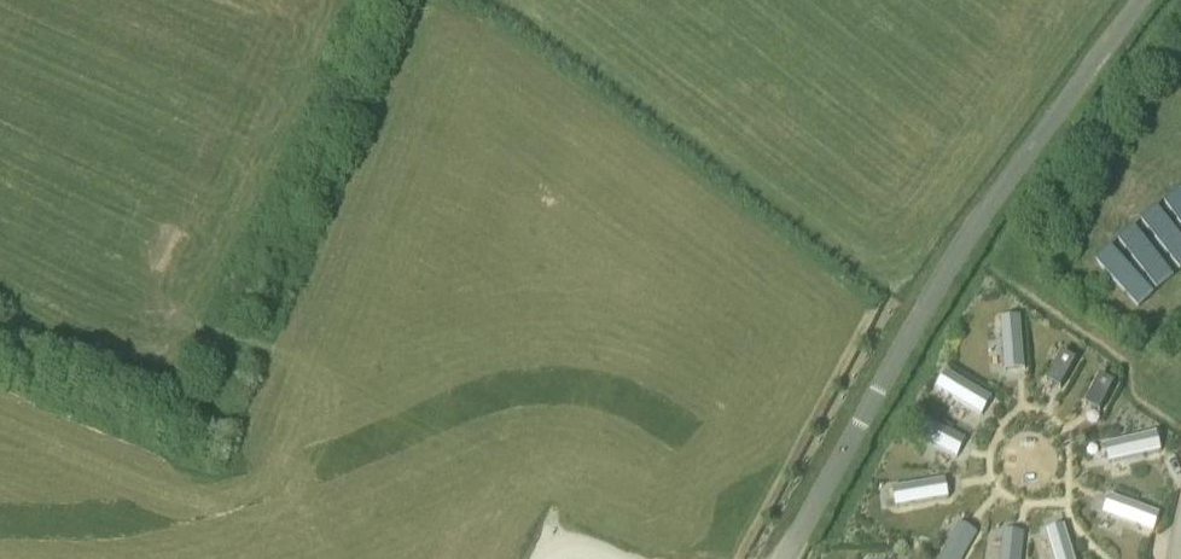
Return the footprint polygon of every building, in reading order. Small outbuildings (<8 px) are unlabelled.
[(1020,318),(1000,319),(1004,369),(1024,368),(1020,318)] [(1063,354),(1046,382),(1060,390),(1077,362),(1063,354)] [(947,373),(936,390),(979,416),(990,398),(947,373)] [(1101,377),(1085,406),(1099,414),(1115,385),(1101,377)] [(920,418),(911,436),(954,458),(964,440),(920,418)] [(1156,435),(1104,446),(1108,464),(1160,453),(1156,435)] [(945,481),(893,489),(896,508),(948,500),(945,481)] [(1109,497),(1103,515),(1153,533),(1160,515),(1109,497)] [(939,558),(963,558),(975,536),(957,526),(939,558)] [(1046,532),(1054,558),(1074,558),(1064,526),(1046,532)] [(1000,558),(1021,558),(1023,537),(1003,535),(1000,558)]
